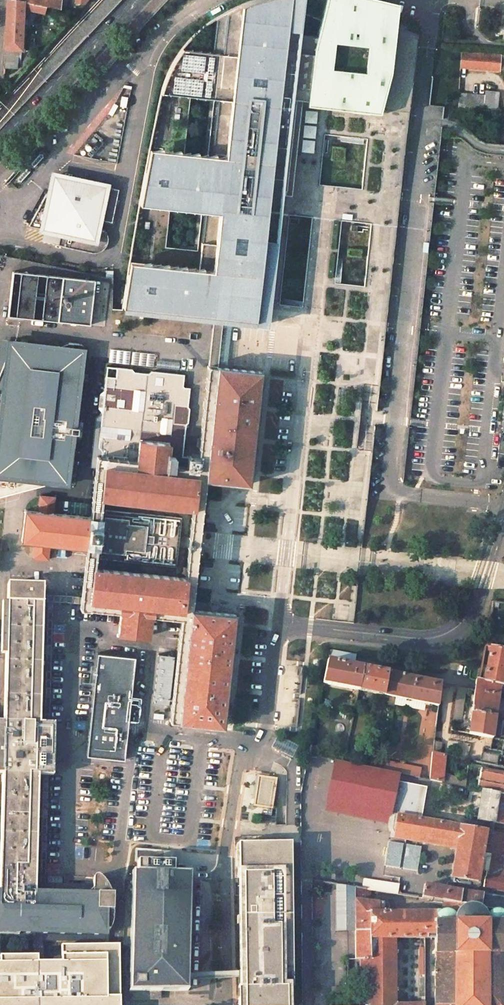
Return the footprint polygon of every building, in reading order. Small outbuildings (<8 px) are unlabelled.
[(18,0),(6,0),(3,67),(15,68),(16,48),(19,48),(22,8),(48,13),(49,7),(18,0)] [(49,7),(55,8),(57,0),(18,0),(49,7)] [(55,8),(61,9),(64,0),(57,0),(55,8)] [(123,307),(213,316),(217,316),(220,316),(265,321),(280,181),(289,100),(327,104),(327,103),(409,112),(412,83),(416,35),(394,27),(397,3),(383,0),(325,0),(324,3),(315,0),(257,0),(239,8),(208,25),(193,37),(182,49),(169,71),(163,92),(149,151),(138,206),(123,307)] [(461,52),(460,66),(503,69),(503,56),(461,52)] [(484,94),(458,92),(457,107),(490,109),(496,109),(498,90),(485,89),(484,94)] [(98,220),(105,187),(54,176),(53,182),(30,227),(60,233),(57,246),(92,253),(97,253),(100,252),(104,249),(107,244),(108,241),(108,237),(106,234),(104,230),(101,228),(97,226),(98,220)] [(118,190),(105,187),(98,220),(111,223),(118,190)] [(91,322),(94,277),(12,271),(9,316),(91,322)] [(217,345),(220,316),(217,316),(213,316),(210,344),(208,365),(212,366),(215,366),(217,345)] [(8,340),(6,355),(1,401),(0,409),(0,496),(22,490),(23,479),(52,483),(53,479),(57,480),(56,483),(68,484),(73,439),(70,439),(71,433),(78,433),(78,427),(71,427),(72,420),(75,421),(83,352),(68,351),(68,347),(12,341),(8,340)] [(68,347),(68,351),(83,352),(84,344),(69,342),(68,347)] [(97,447),(100,451),(99,457),(97,456),(90,517),(53,513),(55,497),(40,495),(39,511),(24,510),(21,540),(35,542),(33,558),(48,560),(49,543),(87,547),(81,598),(66,596),(56,596),(43,596),(43,585),(9,584),(4,724),(0,723),(0,773),(3,773),(0,862),(0,933),(19,933),(19,930),(105,933),(105,929),(110,929),(110,928),(111,927),(111,926),(111,925),(112,924),(112,922),(112,921),(112,920),(112,918),(112,917),(113,893),(108,893),(108,889),(109,889),(105,882),(102,878),(99,875),(98,875),(98,874),(95,874),(95,875),(94,876),(93,877),(93,889),(93,896),(46,895),(42,895),(39,895),(35,895),(36,868),(36,861),(37,816),(37,809),(38,774),(42,775),(46,775),(49,775),(53,775),(54,749),(55,726),(55,723),(51,723),(47,723),(44,723),(40,722),(40,698),(41,690),(41,655),(42,648),(43,603),(47,603),(50,603),(54,603),(56,603),(66,603),(80,605),(80,608),(91,609),(121,612),(118,632),(148,636),(151,615),(166,617),(180,618),(169,720),(174,720),(223,725),(234,624),(235,613),(192,608),(199,543),(203,505),(206,479),(249,484),(260,383),(261,371),(215,366),(212,366),(208,365),(207,365),(199,446),(184,445),(187,415),(190,412),(192,398),(189,395),(191,381),(184,380),(184,374),(152,370),(149,373),(135,371),(132,368),(117,367),(116,377),(105,376),(104,391),(100,395),(99,409),(102,413),(100,429),(97,432),(99,435),(97,447)] [(181,517),(105,510),(100,558),(176,567),(181,517)] [(53,625),(54,603),(50,603),(47,603),(46,648),(42,648),(41,655),(46,655),(45,690),(41,690),(40,698),(45,698),(44,723),(47,723),(51,723),(53,625)] [(476,679),(500,684),(503,684),(503,678),(503,649),(496,647),(497,640),(484,638),(476,679)] [(363,667),(354,665),(356,655),(330,650),(323,682),(358,690),(363,667)] [(127,725),(134,657),(96,653),(87,743),(107,745),(107,751),(105,750),(104,757),(119,759),(124,759),(126,740),(127,725)] [(168,705),(174,655),(158,653),(153,703),(168,705)] [(387,672),(363,667),(358,690),(383,695),(387,672)] [(415,677),(387,672),(383,695),(411,700),(415,677)] [(441,683),(415,677),(411,700),(438,706),(441,683)] [(500,684),(476,679),(475,683),(475,689),(498,694),(499,688),(500,684)] [(466,688),(457,686),(453,719),(462,721),(466,688)] [(498,694),(475,689),(470,731),(469,733),(493,738),(493,735),(495,718),(498,694)] [(495,718),(493,735),(493,738),(503,740),(503,720),(495,718)] [(493,738),(469,733),(443,728),(435,726),(432,752),(444,755),(495,765),(497,755),(484,753),(485,748),(492,749),(493,738)] [(292,757),(298,746),(277,735),(271,747),(292,757)] [(86,755),(104,757),(105,750),(107,751),(107,745),(87,743),(86,755)] [(465,782),(442,776),(444,755),(432,752),(430,779),(465,786),(465,782)] [(368,766),(382,769),(384,760),(370,758),(370,760),(368,766)] [(368,766),(361,765),(336,759),(325,809),(388,823),(390,813),(396,779),(397,772),(382,769),(368,766)] [(400,765),(400,764),(384,760),(382,769),(397,772),(399,772),(400,765)] [(420,770),(400,765),(399,772),(419,777),(420,770)] [(481,768),(476,788),(498,793),(503,794),(503,773),(481,768)] [(41,816),(40,861),(36,861),(36,868),(40,869),(39,895),(42,895),(46,895),(46,888),(49,775),(46,775),(42,775),(41,809),(37,809),(37,816),(41,816)] [(274,779),(256,777),(253,805),(271,807),(272,795),(274,779)] [(424,784),(396,779),(390,813),(397,814),(394,837),(413,840),(424,784)] [(498,793),(476,788),(473,788),(470,788),(469,792),(481,794),(476,824),(493,827),(498,793)] [(503,855),(503,794),(498,793),(493,827),(492,831),(488,852),(503,855)] [(456,848),(459,825),(444,822),(445,818),(437,817),(436,821),(421,818),(417,841),(456,848)] [(483,887),(485,873),(488,852),(492,831),(459,825),(456,848),(450,881),(452,883),(467,886),(468,883),(472,883),(472,885),(472,886),(473,886),(473,887),(474,887),(483,888),(483,887)] [(416,872),(420,846),(386,841),(382,866),(416,872)] [(291,842),(257,843),(257,845),(241,846),(242,975),(243,1004),(292,1004),(291,842)] [(257,843),(238,843),(240,972),(240,975),(240,978),(240,1004),(243,1004),(242,975),(241,846),(257,845),(257,843)] [(503,877),(503,855),(488,852),(485,873),(503,877)] [(173,872),(173,862),(137,861),(137,871),(132,871),(129,973),(131,973),(131,990),(186,992),(186,982),(186,978),(186,975),(188,975),(191,872),(173,872)] [(483,887),(503,891),(503,877),(485,873),(483,887)] [(398,885),(364,880),(362,887),(397,893),(398,885)] [(354,930),(355,959),(368,959),(369,996),(356,996),(356,1001),(356,1004),(423,1004),(394,1003),(394,938),(381,938),(382,903),(362,901),(355,900),(355,886),(337,884),(337,931),(354,930)] [(503,910),(503,898),(462,890),(447,888),(424,884),(422,897),(443,901),(460,903),(474,905),(503,910)] [(434,937),(434,1004),(503,1004),(503,915),(502,913),(501,912),(497,911),(494,911),(492,911),(490,912),(489,913),(487,915),(486,916),(486,917),(485,917),(484,915),(483,912),(482,911),(479,908),(477,907),(474,905),(460,903),(443,901),(442,910),(441,912),(435,912),(434,937)] [(382,903),(381,938),(394,938),(434,937),(435,912),(388,912),(388,903),(382,903)] [(117,945),(51,946),(51,962),(34,962),(34,958),(0,958),(0,1004),(118,1004),(117,945)] [(188,975),(186,975),(186,978),(186,982),(205,980),(228,979),(234,979),(240,978),(240,975),(240,972),(234,972),(228,973),(205,974),(188,975)]
